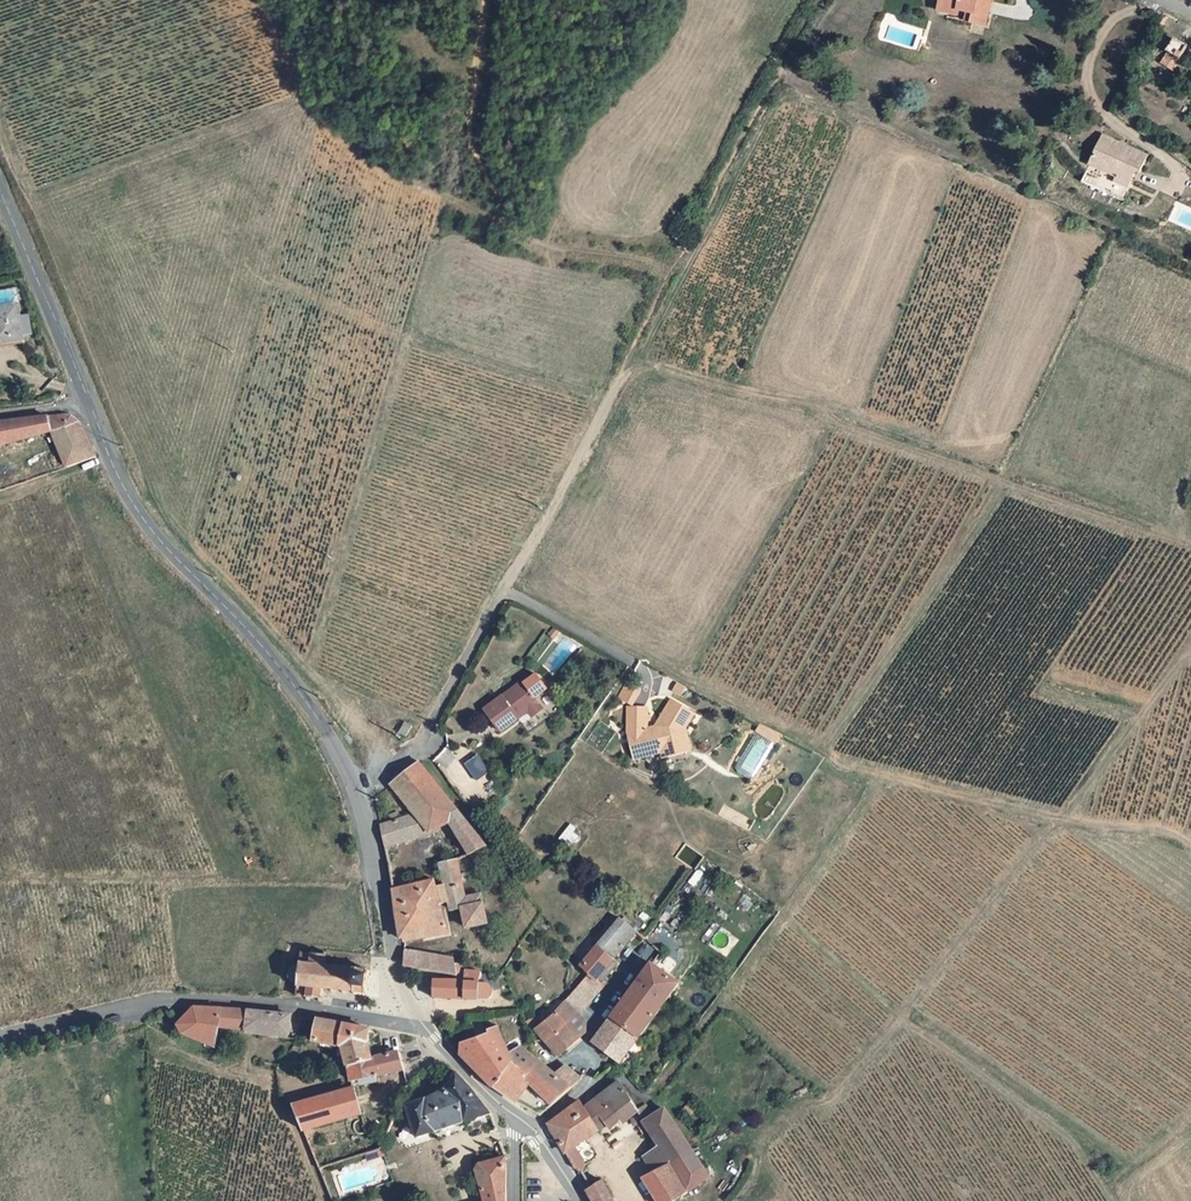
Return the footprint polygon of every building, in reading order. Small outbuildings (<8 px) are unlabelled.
[(950,18),(987,26),(992,0),(943,0),(941,11),(951,13),(950,18)] [(1164,50),(1157,62),(1169,70),(1177,58),(1164,50)] [(1127,201),(1148,155),(1104,133),(1085,182),(1127,201)] [(33,295),(7,297),(10,332),(36,330),(33,295)] [(68,432),(79,468),(101,461),(107,459),(92,429),(91,428),(87,423),(83,419),(77,416),(0,421),(0,445),(68,432)] [(564,637),(543,663),(553,672),(575,645),(564,637)] [(518,668),(528,682),(540,673),(530,659),(518,668)] [(526,701),(536,693),(528,682),(518,668),(516,666),(478,694),(493,716),(512,703),(510,701),(520,692),(526,701)] [(627,682),(618,698),(632,705),(640,689),(627,682)] [(672,690),(680,694),(685,686),(676,682),(672,690)] [(629,734),(636,759),(664,751),(666,757),(682,752),(686,746),(682,734),(686,727),(694,711),(671,699),(656,727),(647,729),(629,734)] [(335,701),(327,706),(331,712),(338,707),(335,701)] [(629,734),(647,729),(646,708),(628,709),(629,734)] [(412,725),(406,722),(401,731),(407,735),(412,725)] [(686,746),(682,752),(692,749),(686,727),(682,734),(686,746)] [(757,734),(753,741),(772,753),(778,744),(757,734)] [(476,755),(463,764),(476,781),(488,772),(476,755)] [(420,769),(416,773),(393,792),(412,817),(405,820),(400,814),(393,817),(392,825),(381,829),(384,839),(385,849),(385,851),(436,827),(458,856),(481,847),(420,769)] [(438,906),(431,883),(389,890),(394,940),(401,939),(401,943),(445,935),(440,916),(448,914),(449,921),(463,919),(467,936),(486,932),(477,900),(462,903),(449,860),(436,865),(445,905),(438,906)] [(581,979),(604,988),(607,984),(601,979),(621,952),(629,941),(613,928),(578,973),(582,977),(581,979)] [(621,952),(628,957),(635,946),(629,941),(621,952)] [(450,973),(450,964),(449,958),(401,949),(402,966),(450,973)] [(320,960),(305,959),(305,967),(294,966),(294,967),(291,968),(288,970),(286,973),(285,976),(285,979),(286,983),(287,986),(290,988),(293,990),(296,991),(296,998),(318,1000),(319,992),(362,994),(363,971),(320,968),(320,960)] [(611,1024),(633,1040),(666,997),(672,988),(648,971),(611,1024)] [(463,982),(438,983),(439,1000),(482,999),(484,999),(487,997),(489,995),(490,993),(491,990),(490,987),(489,984),(486,982),(484,981),(481,981),(480,977),(465,977),(463,982)] [(581,979),(570,995),(566,1002),(582,1018),(604,988),(581,979)] [(582,1018),(566,1002),(561,1008),(578,1024),(582,1018)] [(287,1034),(294,1015),(273,1011),(198,1008),(179,1028),(184,1056),(220,1059),(223,1031),(287,1034)] [(554,1019),(521,1021),(527,1043),(545,1047),(558,1062),(568,1050),(575,1040),(578,1036),(568,1041),(563,1032),(577,1025),(578,1024),(561,1008),(554,1019)] [(374,1061),(372,1036),(314,1020),(314,1038),(346,1042),(351,1066),(374,1061)] [(591,1050),(614,1066),(633,1040),(611,1024),(591,1050)] [(568,1041),(578,1036),(582,1029),(577,1025),(563,1032),(568,1041)] [(520,1051),(511,1057),(499,1032),(488,1036),(461,1056),(476,1075),(506,1101),(513,1105),(536,1088),(551,1108),(572,1093),(555,1080),(520,1051)] [(382,1059),(374,1061),(351,1066),(354,1082),(403,1072),(399,1056),(382,1059)] [(570,1078),(566,1073),(555,1080),(572,1093),(580,1087),(570,1078)] [(493,1117),(490,1106),(460,1081),(438,1094),(413,1102),(422,1133),(493,1117)] [(361,1116),(354,1086),(299,1105),(311,1134),(361,1116)] [(577,1167),(581,1159),(578,1153),(609,1134),(612,1138),(623,1132),(625,1136),(644,1125),(647,1125),(661,1151),(643,1161),(653,1180),(642,1186),(651,1200),(684,1200),(704,1186),(706,1185),(666,1116),(656,1121),(648,1108),(637,1116),(615,1094),(590,1112),(587,1112),(579,1106),(551,1125),(574,1165),(577,1167)] [(385,1144),(374,1148),(377,1154),(387,1150),(385,1144)] [(504,1185),(501,1163),(478,1168),(475,1178),(483,1200),(505,1200),(504,1185)] [(603,1190),(591,1196),(594,1200),(610,1200),(603,1190)]
